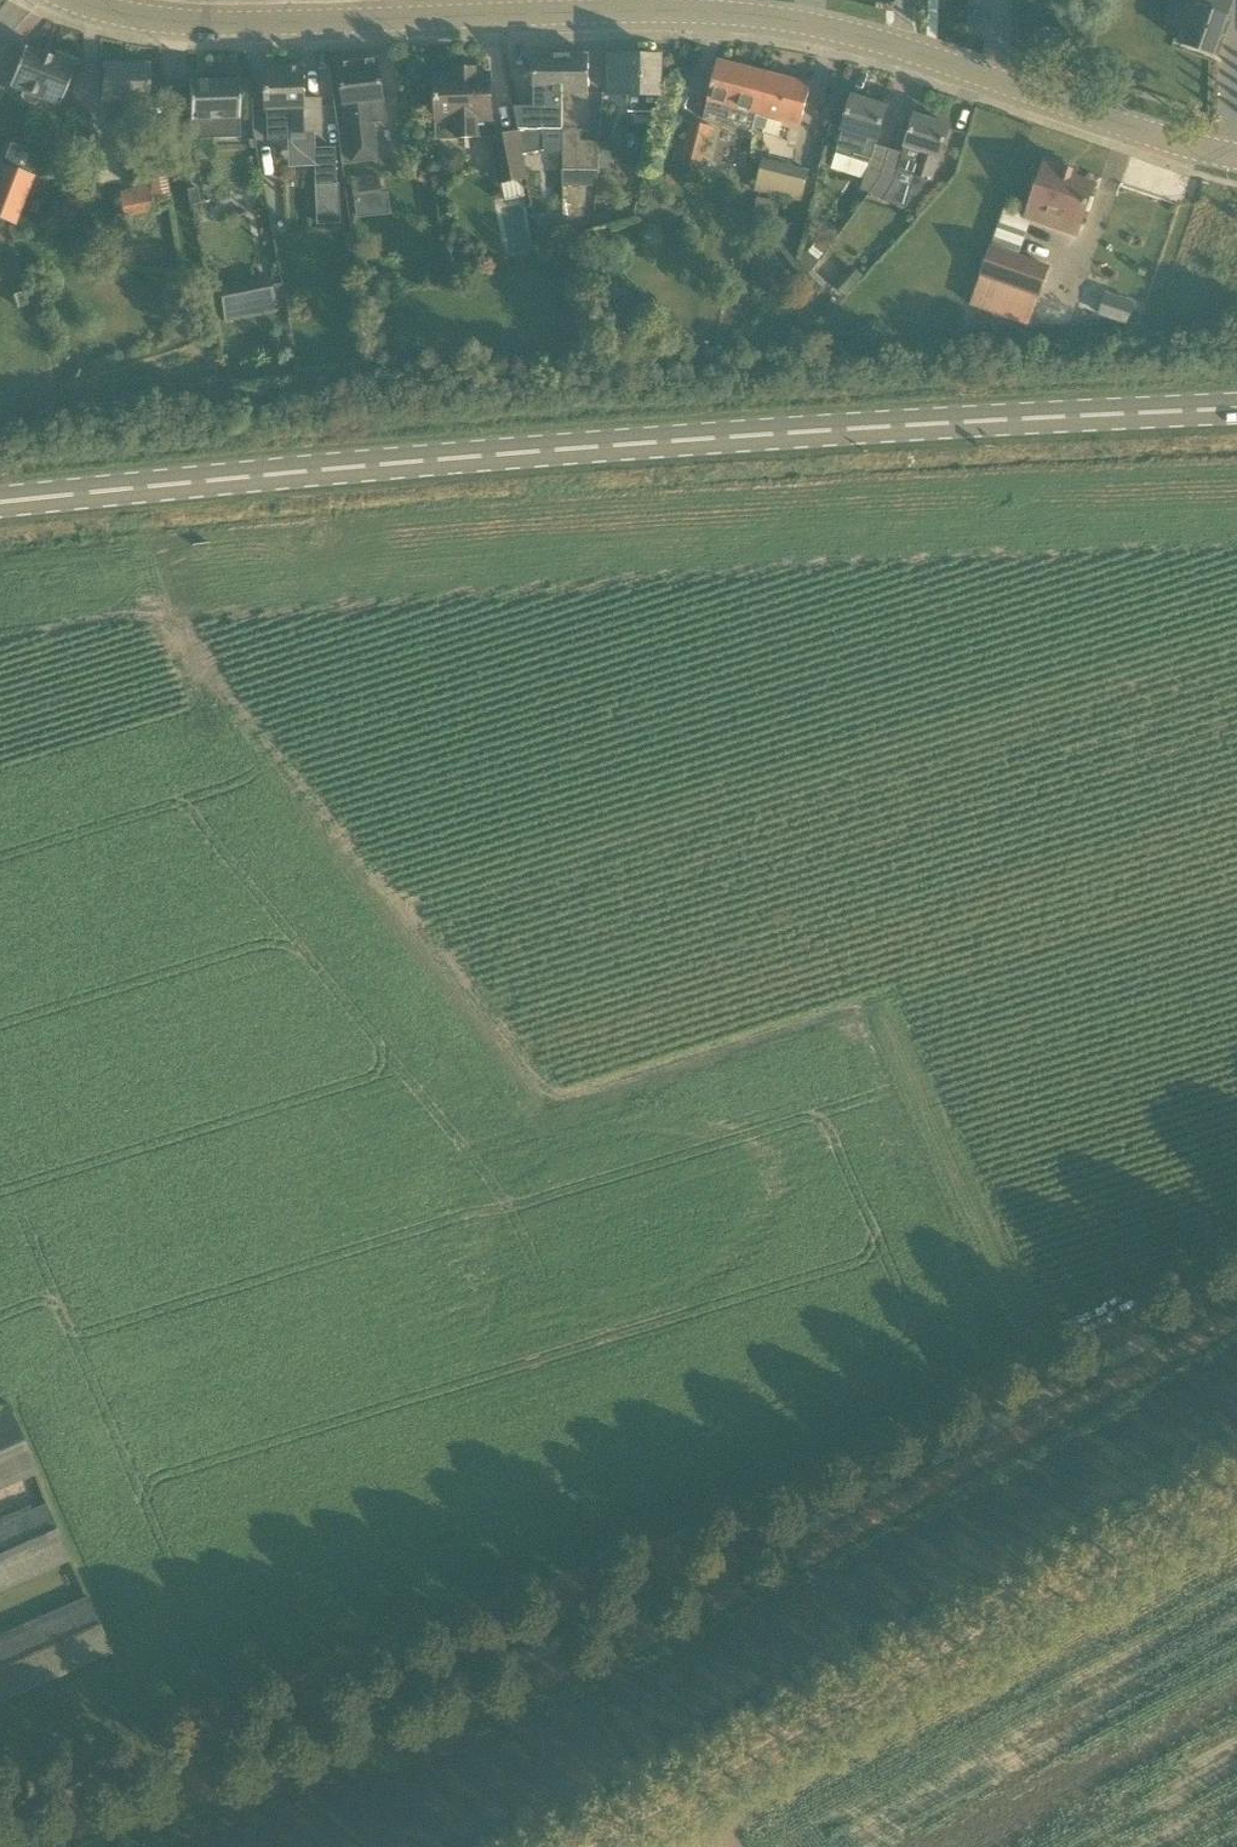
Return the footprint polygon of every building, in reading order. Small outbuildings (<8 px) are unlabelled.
[(1174,0),(1166,23),(1185,30),(1180,43),(1214,54),(1221,33),(1225,34),(1229,23),(1225,22),(1232,0),(1203,0),(1200,9),(1180,3),(1174,0)] [(59,106),(74,67),(24,47),(9,86),(22,92),(21,96),(23,101),(32,105),(37,103),(39,98),(59,106)] [(563,107),(563,56),(535,56),(535,109),(516,109),(526,156),(548,152),(548,129),(560,129),(560,107),(563,107)] [(560,107),(560,129),(563,129),(563,186),(597,187),(597,170),(599,170),(599,169),(599,142),(599,141),(582,141),(582,129),(589,129),(589,94),(589,56),(563,56),(563,107),(560,107)] [(659,95),(660,95),(661,56),(610,56),(609,95),(628,95),(628,112),(659,112),(659,95)] [(386,115),(384,101),(379,60),(340,65),(345,106),(348,105),(355,163),(380,160),(375,116),(386,115)] [(754,127),(755,127),(768,73),(718,60),(707,102),(708,102),(703,120),(752,133),(754,127)] [(103,63),(102,102),(120,102),(119,142),(123,142),(122,183),(144,183),(145,179),(148,179),(148,176),(161,173),(161,151),(144,150),(147,64),(103,63)] [(306,100),(305,92),(304,68),(266,69),(267,109),(268,109),(269,140),(291,139),(291,133),(323,131),(321,99),(306,100)] [(477,121),(492,121),(490,74),(476,74),(476,69),(462,69),(457,70),(457,75),(435,75),(436,101),(432,101),(433,118),(437,118),(438,122),(438,138),(477,137),(477,121)] [(811,84),(768,73),(755,127),(764,129),(767,118),(800,126),(811,84)] [(238,78),(189,80),(190,84),(191,113),(192,138),(240,136),(238,78)] [(879,186),(890,149),(876,145),(887,107),(852,97),(835,153),(852,158),(853,154),(872,159),(869,170),(862,189),(870,192),(873,194),(879,186)] [(899,169),(915,174),(930,178),(936,157),(940,158),(950,127),(915,116),(903,153),(900,166),(899,169)] [(681,164),(700,168),(710,126),(691,121),(681,164)] [(526,196),(522,179),(527,179),(517,133),(499,136),(498,136),(507,183),(503,183),(506,200),(526,196)] [(612,142),(599,142),(599,169),(612,169),(612,142)] [(336,147),(314,148),(316,185),(337,184),(336,147)] [(899,169),(900,166),(903,153),(890,149),(879,186),(873,194),(882,200),(897,178),(899,169)] [(802,201),(809,169),(763,159),(756,191),(802,201)] [(1076,237),(1086,206),(1094,184),(1074,176),(1076,170),(1046,160),(1026,219),(1076,237)] [(33,175),(1,164),(0,168),(0,220),(14,225),(33,175)] [(166,173),(161,173),(148,176),(148,179),(149,185),(121,191),(125,215),(154,210),(154,209),(172,206),(166,173)] [(382,175),(352,177),(352,184),(349,185),(353,219),(362,218),(360,200),(383,199),(382,175)] [(760,198),(755,218),(773,223),(778,203),(760,198)] [(553,241),(549,220),(536,223),(540,243),(553,241)] [(994,245),(981,280),(1036,300),(1049,265),(1019,254),(994,245)] [(807,251),(798,262),(809,275),(820,261),(819,260),(809,252),(807,251)] [(845,296),(863,276),(850,265),(833,285),(845,296)] [(275,282),(247,286),(252,320),(281,315),(275,282)] [(1098,315),(1115,314),(1130,313),(1134,301),(1105,291),(1097,315),(1098,315)] [(25,292),(11,296),(16,310),(29,306),(25,292)] [(0,1523),(0,1590),(70,1559),(45,1503),(0,1523)] [(88,1599),(0,1638),(0,1700),(111,1651),(88,1599)]
